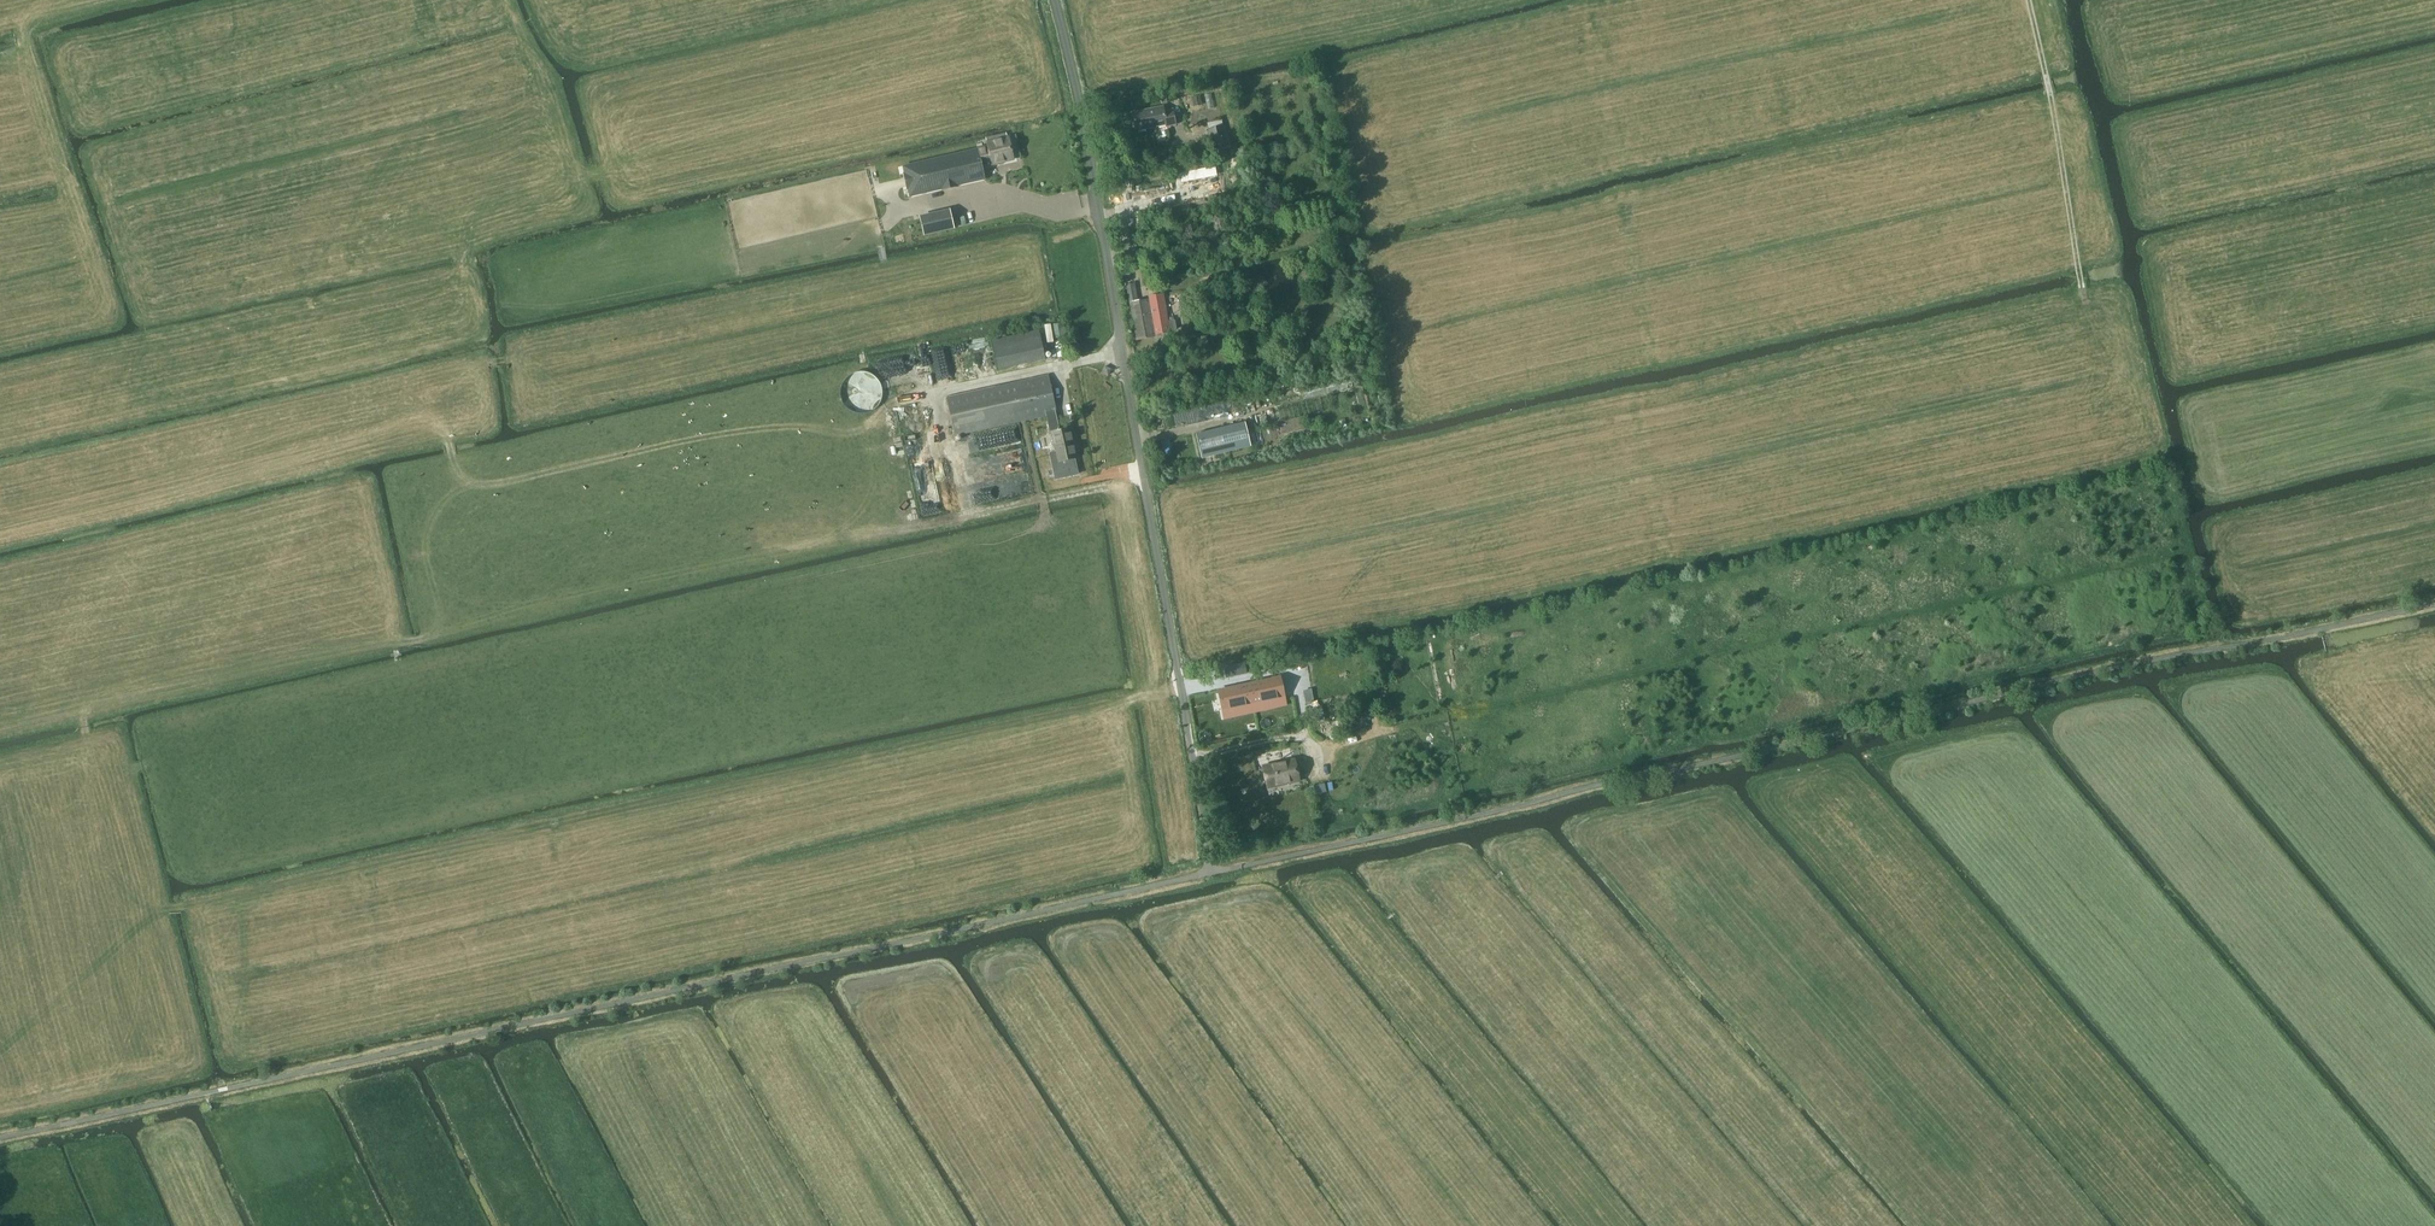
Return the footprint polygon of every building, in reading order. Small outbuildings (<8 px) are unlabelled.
[(1165,126),(1176,124),(1172,105),(1170,100),(1166,101),(1165,96),(1161,97),(1163,107),(1132,113),(1136,131),(1165,124),(1165,126)] [(1200,97),(1193,98),(1194,107),(1202,106),(1200,97)] [(1213,149),(1227,146),(1223,127),(1209,130),(1213,149)] [(986,142),(987,146),(904,167),(906,174),(904,174),(907,188),(909,188),(911,195),(943,187),(943,189),(957,186),(957,184),(985,177),(982,165),(1014,157),(1008,136),(986,142)] [(1146,183),(1163,180),(1161,173),(1145,177),(1146,183)] [(950,211),(936,215),(940,232),(954,228),(950,211)] [(1355,274),(1346,275),(1350,293),(1359,291),(1355,274)] [(1169,321),(1165,296),(1135,302),(1134,295),(1137,295),(1135,284),(1127,285),(1136,338),(1156,335),(1171,333),(1170,330),(1177,329),(1175,320),(1169,321)] [(1039,331),(992,341),(998,370),(1045,360),(1039,331)] [(1106,365),(1102,372),(1108,375),(1112,368),(1106,365)] [(1049,376),(947,398),(955,436),(1047,416),(1050,433),(1052,433),(1056,452),(1050,453),(1055,479),(1079,474),(1075,459),(1077,458),(1070,426),(1060,429),(1049,376)] [(1197,433),(1202,457),(1252,446),(1247,422),(1197,433)] [(1245,662),(1224,667),(1225,669),(1227,678),(1247,674),(1246,666),(1245,664),(1245,662)] [(1250,684),(1254,702),(1284,696),(1280,677),(1250,684)] [(1254,702),(1250,684),(1219,690),(1223,709),(1254,702)] [(1310,690),(1303,691),(1306,703),(1313,702),(1310,690)] [(1300,781),(1295,759),(1263,766),(1267,788),(1300,781)]
